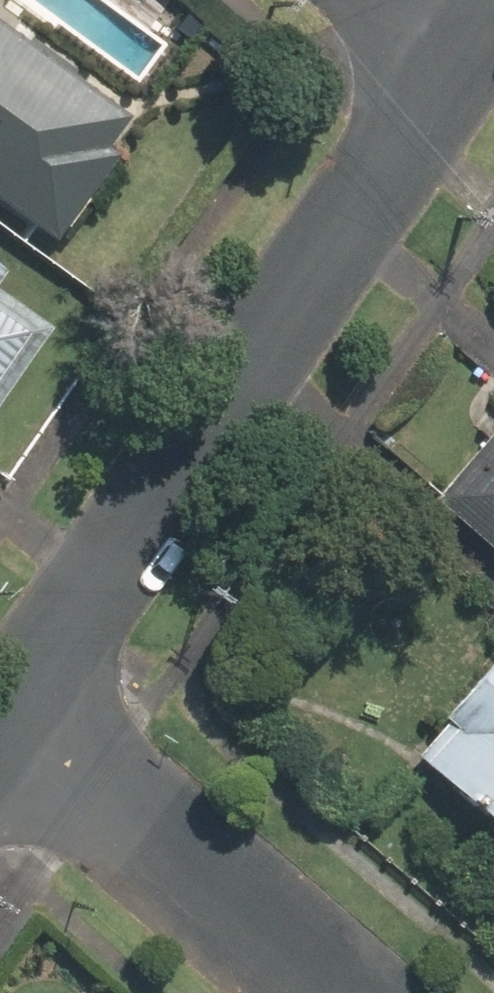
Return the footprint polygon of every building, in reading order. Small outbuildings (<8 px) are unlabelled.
[(0,35),(0,208),(46,241),(106,157),(94,148),(116,117),(0,35)] [(43,330),(0,302),(0,395),(43,330)] [(430,497),(493,555),(493,425),(430,497)] [(408,762),(493,833),(493,646),(437,716),(442,720),(408,762)]
